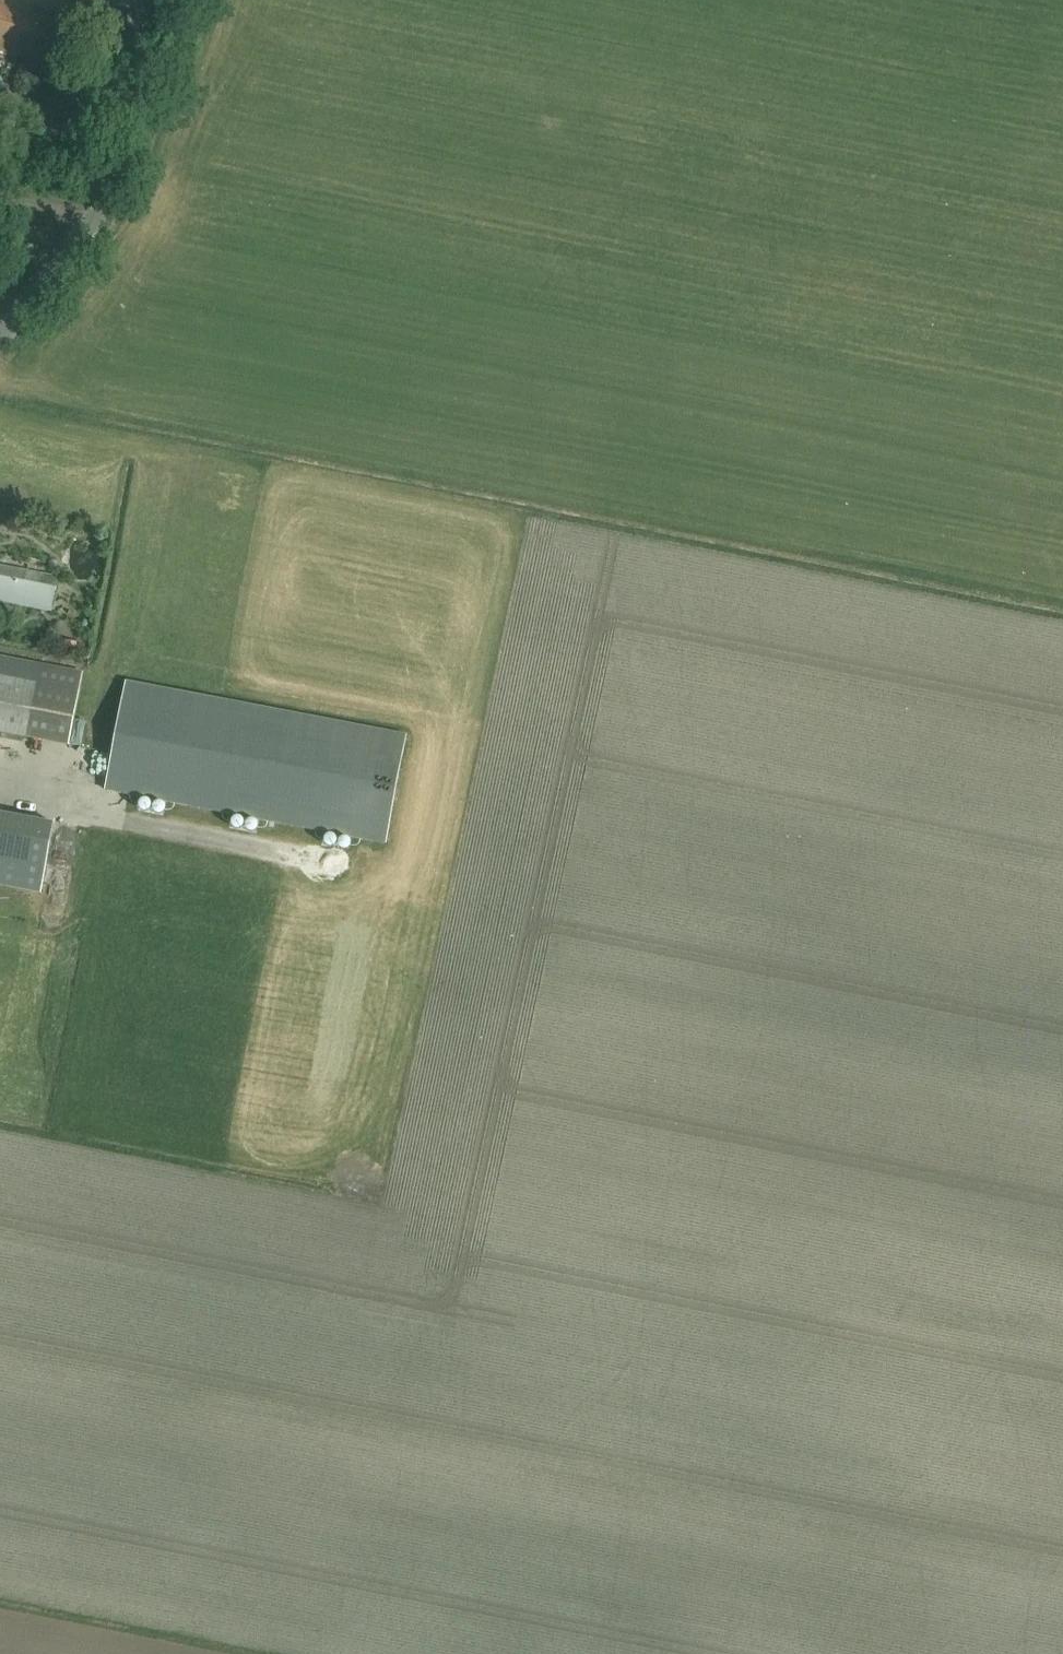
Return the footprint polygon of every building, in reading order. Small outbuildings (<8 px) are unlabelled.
[(36,9),(4,0),(0,0),(0,50),(36,60),(36,58),(60,65),(71,26),(34,15),(36,9)] [(59,575),(0,565),(0,602),(52,612),(59,575)] [(70,743),(82,674),(0,659),(0,731),(70,743)] [(126,682),(106,790),(386,843),(406,735),(126,682)] [(41,893),(55,824),(0,813),(0,885),(41,893)] [(348,871),(348,857),(333,857),(333,871),(348,871)]
